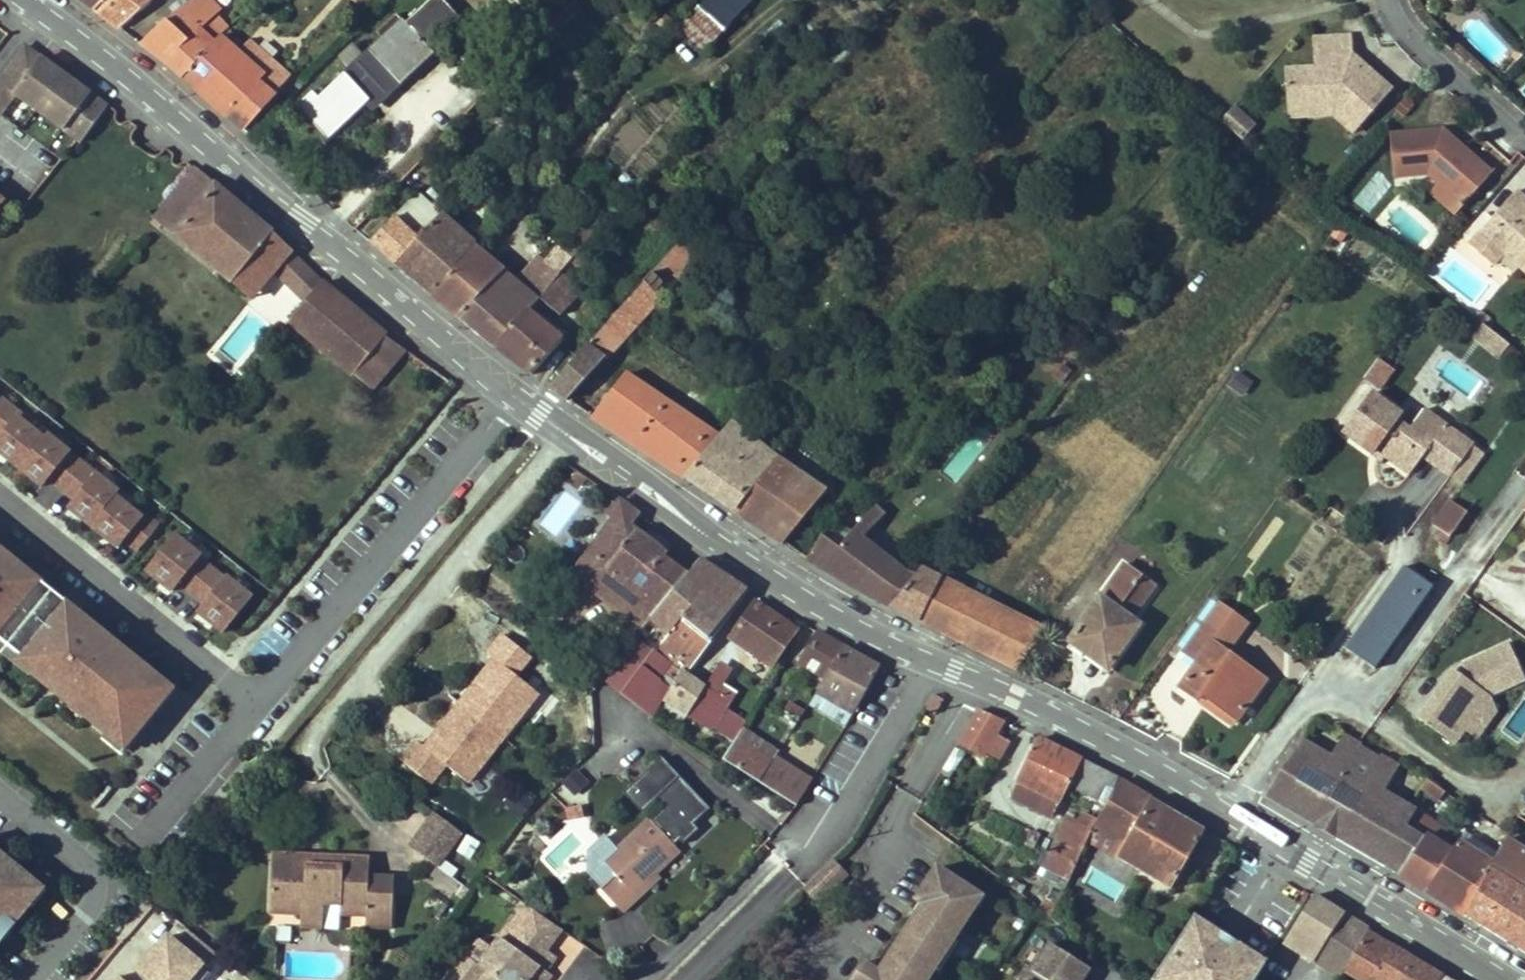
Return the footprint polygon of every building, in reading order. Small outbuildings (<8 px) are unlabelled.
[(96,12),(109,0),(80,0),(96,12)] [(96,12),(120,29),(154,0),(109,0),(96,12)] [(146,40),(141,46),(181,80),(220,39),(229,29),(216,15),(220,11),(209,0),(194,0),(181,9),(163,25),(146,40)] [(421,31),(452,0),(404,0),(397,7),(421,31)] [(704,50),(751,0),(702,0),(678,25),(704,50)] [(369,52),(402,85),(435,53),(404,20),(402,22),(395,16),(376,34),(382,40),(369,52)] [(1332,95),(1364,125),(1394,91),(1364,65),(1358,71),(1349,63),(1353,59),(1352,35),(1315,37),(1317,66),(1288,67),(1289,104),(1322,104),(1332,95)] [(242,131),(288,81),(272,66),(263,76),(245,59),(226,43),(220,39),(181,80),(242,131)] [(350,70),(365,56),(354,45),(339,59),(350,70)] [(370,101),(377,109),(402,85),(369,52),(365,56),(350,70),(345,75),(370,101)] [(77,141),(80,144),(107,107),(41,58),(13,94),(77,141)] [(370,101),(345,75),(319,100),(312,92),(298,105),(330,138),(370,101)] [(1333,113),(1356,133),(1364,125),(1332,95),(1322,104),(1289,104),(1289,114),(1333,113)] [(1249,121),(1234,108),(1223,121),(1239,134),(1249,121)] [(1256,127),(1249,121),(1239,134),(1245,139),(1256,127)] [(1445,142),(1453,134),(1443,125),(1435,133),(1445,142)] [(1442,185),(1464,206),(1491,178),(1480,168),(1485,163),(1453,134),(1445,142),(1435,133),(1390,137),(1392,176),(1431,174),(1442,185)] [(1390,157),(1378,157),(1378,172),(1391,172),(1390,157)] [(1491,178),(1496,172),(1485,163),(1480,168),(1491,178)] [(306,263),(251,216),(195,169),(155,220),(151,225),(159,230),(162,226),(251,299),(274,272),(295,289),(302,280),(315,292),(308,300),(290,321),(373,391),(381,381),(363,365),(388,335),(345,300),(306,263)] [(1442,185),(1432,195),(1455,216),(1464,206),(1442,185)] [(1518,192),(1495,219),(1502,226),(1490,240),(1482,233),(1471,245),(1495,267),(1506,254),(1524,271),(1524,198),(1518,192)] [(420,193),(396,218),(420,240),(443,214),(420,193)] [(443,214),(420,240),(396,218),(372,244),(432,297),(474,247),(476,245),(443,214)] [(1502,226),(1495,219),(1482,233),(1490,240),(1502,226)] [(545,263),(559,277),(561,275),(573,262),(581,253),(593,239),(580,226),(545,263)] [(700,253),(684,238),(588,345),(603,358),(635,324),(700,253)] [(457,318),(503,272),(474,247),(432,297),(453,315),(457,318)] [(589,260),(581,253),(573,262),(580,269),(589,260)] [(537,301),(540,299),(559,277),(545,263),(522,289),(537,301)] [(522,289),(503,272),(457,318),(496,348),(529,311),(537,301),(522,289)] [(561,275),(559,277),(540,299),(559,316),(571,304),(565,299),(570,293),(575,288),(561,275)] [(302,280),(295,289),(308,300),(315,292),(302,280)] [(565,299),(571,304),(576,298),(570,293),(565,299)] [(529,311),(496,348),(531,374),(563,340),(529,311)] [(1509,345),(1481,323),(1473,334),(1500,356),(1509,345)] [(381,381),(408,349),(388,335),(363,365),(381,381)] [(588,345),(549,388),(566,399),(603,358),(588,345)] [(1378,356),(1364,376),(1383,388),(1396,368),(1378,356)] [(627,374),(594,417),(686,479),(720,437),(627,374)] [(1229,374),(1222,385),(1232,392),(1240,381),(1229,374)] [(460,405),(469,395),(463,391),(449,396),(460,405)] [(1433,468),(1457,434),(1423,410),(1406,432),(1393,423),(1399,414),(1371,393),(1342,434),(1369,455),(1373,449),(1384,457),(1388,451),(1413,469),(1420,458),(1433,468)] [(162,519),(0,396),(0,456),(133,557),(162,519)] [(773,456),(732,422),(720,437),(686,479),(783,543),(825,490),(773,456)] [(974,422),(941,473),(958,484),(991,433),(974,422)] [(1457,434),(1433,468),(1448,478),(1472,445),(1457,434)] [(619,501),(610,495),(599,510),(607,516),(619,501)] [(1434,525),(1450,537),(1468,513),(1451,500),(1434,525)] [(630,526),(638,515),(619,501),(607,516),(612,520),(570,575),(640,629),(685,575),(662,557),(665,553),(630,526)] [(883,514),(874,505),(850,533),(837,548),(823,536),(806,558),(831,574),(890,606),(911,577),(860,537),(883,514)] [(823,536),(837,548),(850,533),(835,521),(823,536)] [(224,634),(254,592),(170,531),(140,573),(224,634)] [(41,579),(0,547),(0,632),(41,579)] [(680,618),(716,569),(699,558),(685,575),(640,629),(662,646),(683,620),(680,618)] [(1116,609),(1140,577),(1122,564),(1067,641),(1084,655),(1089,648),(1111,664),(1138,626),(1129,619),(1116,609)] [(1346,648),(1374,668),(1432,586),(1404,566),(1346,648)] [(940,579),(918,568),(911,577),(890,606),(918,620),(940,579)] [(710,641),(749,590),(716,569),(680,618),(683,620),(710,641)] [(1116,609),(1129,619),(1153,587),(1140,577),(1116,609)] [(940,579),(918,620),(937,630),(960,589),(940,579)] [(937,630),(1018,670),(1046,630),(960,589),(937,630)] [(121,752),(175,687),(65,597),(11,662),(121,752)] [(770,666),(795,630),(755,602),(729,637),(770,666)] [(1232,613),(1220,604),(1185,651),(1197,660),(1179,685),(1198,699),(1203,694),(1236,717),(1264,680),(1227,653),(1211,641),(1232,613)] [(1227,653),(1247,624),(1232,613),(1211,641),(1227,653)] [(683,620),(662,646),(665,649),(659,656),(682,671),(685,666),(689,669),(710,641),(683,620)] [(824,678),(842,646),(818,633),(803,658),(794,654),(791,659),(824,678)] [(1460,745),(1465,734),(1478,739),(1502,708),(1493,694),(1524,684),(1524,682),(1510,644),(1447,665),(1415,715),(1460,745)] [(815,692),(851,714),(878,667),(842,646),(824,678),(815,692)] [(1084,655),(1106,670),(1111,664),(1089,648),(1084,655)] [(659,656),(656,654),(653,652),(631,679),(663,702),(664,699),(682,671),(659,656)] [(502,737),(488,726),(504,705),(514,693),(486,671),(438,731),(480,766),(502,737)] [(710,731),(728,702),(682,671),(664,699),(685,716),(710,731)] [(808,704),(843,727),(851,714),(815,692),(808,704)] [(1198,699),(1231,723),(1236,717),(1203,694),(1198,699)] [(664,699),(663,702),(658,710),(679,726),(685,716),(664,699)] [(783,712),(797,721),(803,712),(789,702),(783,712)] [(986,721),(976,714),(967,728),(977,734),(986,721)] [(1366,740),(1362,738),(1347,728),(1328,756),(1302,739),(1265,794),(1317,827),(1342,787),(1360,798),(1336,838),(1398,876),(1424,835),(1410,824),(1418,811),(1410,807),(1383,789),(1400,763),(1383,751),(1378,759),(1361,747),(1366,740)] [(777,754),(741,730),(723,759),(759,781),(774,757),(777,754)] [(646,742),(638,737),(632,747),(639,752),(646,742)] [(1068,785),(1080,761),(1038,740),(1018,783),(1059,804),(1068,785)] [(410,741),(397,768),(435,786),(448,758),(410,741)] [(774,757),(759,781),(795,805),(810,781),(774,757)] [(633,892),(677,850),(671,844),(676,839),(681,844),(697,828),(691,823),(706,808),(658,758),(622,792),(640,811),(655,797),(664,805),(649,820),(647,818),(603,861),(615,873),(599,889),(622,912),(638,897),(633,892)] [(1104,783),(1115,788),(1119,782),(1117,782),(1116,780),(1117,779),(1080,761),(1068,785),(1096,799),(1104,783)] [(589,782),(575,771),(573,772),(589,782)] [(577,795),(589,782),(573,772),(564,782),(577,795)] [(1119,782),(1115,788),(1099,814),(1091,829),(1097,832),(1100,826),(1126,841),(1116,857),(1169,889),(1172,884),(1201,836),(1204,831),(1119,782)] [(1018,783),(1011,798),(1052,819),(1059,804),(1018,783)] [(1342,787),(1317,827),(1336,838),(1360,798),(1342,787)] [(516,816),(530,802),(517,789),(503,802),(516,816)] [(565,820),(581,818),(579,807),(563,809),(565,820)] [(1424,835),(1398,876),(1424,892),(1451,851),(1439,843),(1448,830),(1418,811),(1410,824),(1424,835)] [(424,825),(451,846),(461,833),(433,812),(424,825)] [(1078,823),(1091,829),(1099,814),(1093,812),(1089,816),(1083,813),(1078,823)] [(1091,829),(1078,823),(1068,819),(1052,853),(1075,864),(1087,838),(1091,829)] [(409,845),(437,865),(441,860),(451,846),(424,825),(409,845)] [(1087,838),(1116,857),(1126,841),(1100,826),(1097,832),(1091,829),(1087,838)] [(468,859),(477,847),(465,836),(455,850),(468,859)] [(1505,838),(1493,862),(1490,868),(1524,890),(1524,851),(1505,838)] [(1465,917),(1490,868),(1493,862),(1458,840),(1451,851),(1424,892),(1465,917)] [(46,886),(0,849),(0,942),(46,886)] [(284,852),(273,851),(272,869),(283,870),(284,852)] [(367,874),(368,864),(368,857),(356,856),(284,852),(283,870),(272,869),(270,912),(301,914),(322,916),(323,903),(341,904),(341,914),(366,915),(366,924),(391,926),(392,899),(366,898),(367,874)] [(1057,875),(1041,912),(1050,920),(1075,864),(1052,853),(1045,868),(1057,875)] [(840,877),(845,872),(833,859),(827,864),(840,877)] [(441,860),(437,865),(451,876),(455,870),(441,860)] [(952,940),(975,906),(961,897),(966,888),(936,867),(915,900),(919,903),(913,911),(915,913),(920,918),(880,979),(926,979),(934,967),(930,964),(948,937),(952,940)] [(1490,868),(1465,917),(1524,954),(1524,890),(1490,868)] [(393,875),(381,875),(367,874),(366,898),(392,899),(393,884),(393,875)] [(961,897),(975,906),(978,908),(986,897),(970,886),(966,888),(961,897)] [(1284,943),(1340,977),(1344,971),(1367,931),(1368,928),(1314,895),(1284,943)] [(915,913),(876,972),(860,961),(847,979),(880,979),(920,918),(915,913)] [(322,916),(301,914),(301,926),(321,928),(322,916)] [(1194,918),(1155,979),(1254,979),(1266,963),(1194,918)] [(550,976),(545,972),(529,961),(540,947),(509,925),(479,966),(485,971),(479,979),(547,979),(550,976)] [(134,969),(148,979),(202,979),(212,968),(165,930),(134,969)] [(1367,931),(1344,971),(1359,979),(1440,979),(1442,977),(1367,931)] [(938,970),(957,943),(952,940),(948,937),(930,964),(934,967),(938,970)] [(1049,945),(1033,971),(1025,966),(1016,979),(1081,979),(1088,970),(1049,945)] [(555,958),(540,947),(529,961),(545,972),(555,958)]
